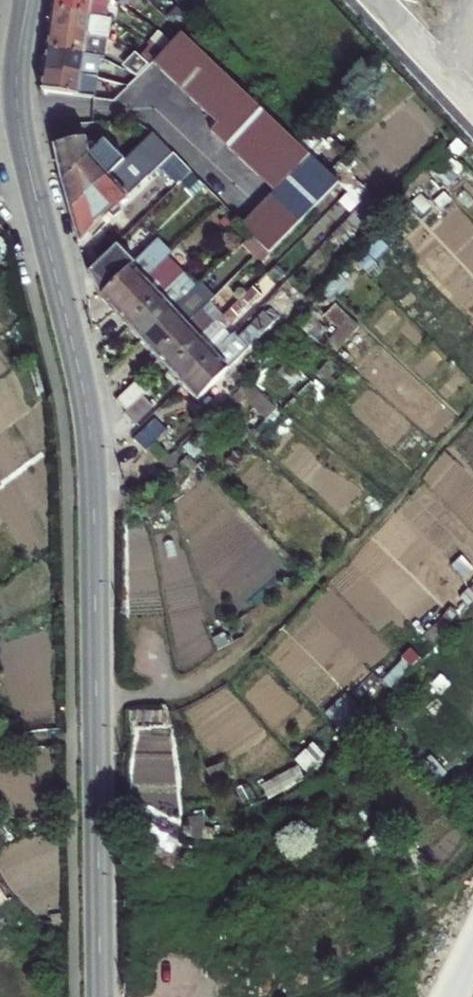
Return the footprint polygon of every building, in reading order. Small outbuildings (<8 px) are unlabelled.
[(52,11),(104,18),(107,0),(54,0),(52,11)] [(129,10),(119,3),(112,13),(122,20),(129,10)] [(86,37),(108,39),(111,19),(104,18),(52,11),(49,31),(68,33),(68,37),(86,39),(86,37)] [(169,21),(158,32),(170,44),(181,32),(169,21)] [(49,31),(46,52),(98,59),(105,60),(108,39),(86,37),(86,39),(68,37),(68,33),(49,31)] [(150,46),(159,54),(166,47),(170,44),(158,32),(148,43),(150,46)] [(340,184),(181,32),(170,44),(166,47),(159,54),(151,63),(214,122),(207,129),(271,191),(240,224),(270,254),(340,184)] [(159,54),(150,46),(140,57),(148,66),(151,63),(159,54)] [(81,76),(80,77),(95,79),(98,59),(46,52),(43,74),(62,77),(63,73),(81,76)] [(148,66),(140,57),(127,70),(136,78),(148,66)] [(130,84),(136,78),(127,70),(114,84),(126,88),(130,84)] [(40,93),(92,100),(95,79),(80,77),(81,76),(63,73),(62,77),(43,74),(40,93)] [(114,84),(111,84),(108,102),(112,102),(126,88),(114,84)] [(49,131),(52,147),(81,140),(76,124),(49,131)] [(81,140),(52,147),(60,180),(60,181),(86,156),(103,139),(107,135),(102,130),(95,137),(81,140)] [(132,148),(153,168),(169,152),(149,131),(132,148)] [(103,139),(86,156),(60,181),(68,211),(111,168),(121,158),(103,139)] [(75,237),(78,244),(151,170),(130,149),(121,158),(111,168),(68,211),(75,237)] [(127,267),(98,297),(112,313),(166,258),(171,254),(156,239),(127,267)] [(87,274),(98,297),(127,267),(111,250),(87,274)] [(166,258),(112,313),(126,326),(180,273),(166,258)] [(180,273),(126,326),(140,341),(170,312),(195,287),(180,273)] [(210,329),(168,370),(183,386),(224,344),(235,333),(226,323),(233,317),(235,320),(264,290),(257,283),(210,329)] [(154,356),(168,370),(210,329),(201,319),(205,315),(200,310),(184,326),(154,356)] [(170,312),(140,341),(154,356),(184,326),(170,312)] [(232,352),(224,344),(183,386),(196,400),(198,399),(273,323),(264,314),(237,343),(239,346),(232,352)] [(141,396),(144,392),(134,382),(114,401),(123,413),(141,396)] [(141,396),(123,413),(132,423),(150,406),(141,396)] [(135,439),(145,451),(147,449),(154,442),(164,432),(154,421),(135,439)] [(154,442),(147,449),(159,460),(166,453),(154,442)]
